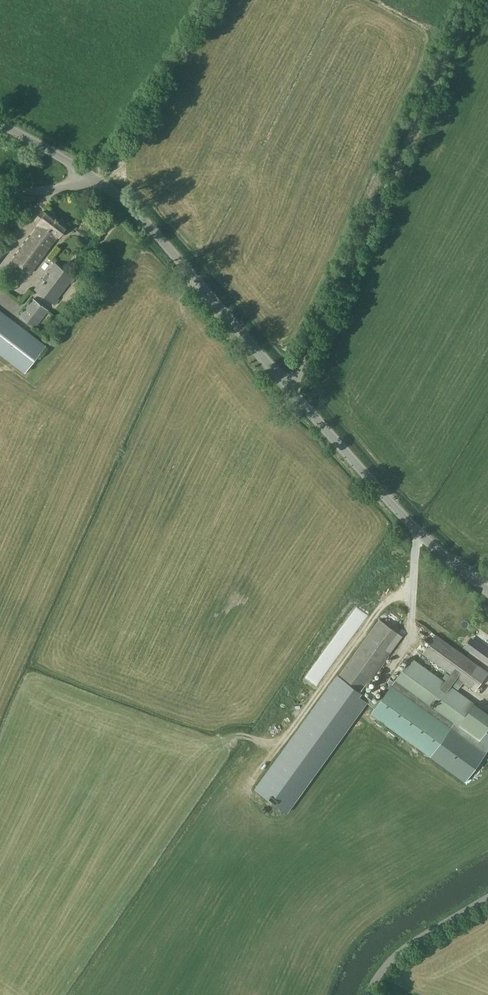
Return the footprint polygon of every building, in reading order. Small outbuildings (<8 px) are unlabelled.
[(47,213),(43,210),(36,219),(41,222),(13,259),(30,272),(58,235),(59,236),(67,225),(48,211),(47,213)] [(53,304),(74,276),(55,262),(35,289),(44,296),(53,304)] [(35,327),(49,309),(33,298),(20,315),(35,327)] [(0,310),(0,352),(26,372),(46,346),(0,310)] [(379,619),(256,789),(287,811),(366,702),(369,698),(364,694),(363,694),(361,692),(402,635),(379,619)] [(423,653),(471,688),(475,691),(487,672),(485,669),(436,635),(423,653)] [(473,651),(487,662),(487,652),(478,645),(473,651)] [(366,702),(375,708),(371,713),(465,782),(487,751),(487,712),(411,657),(394,681),(390,678),(387,681),(389,683),(375,702),(369,698),(366,702)]
